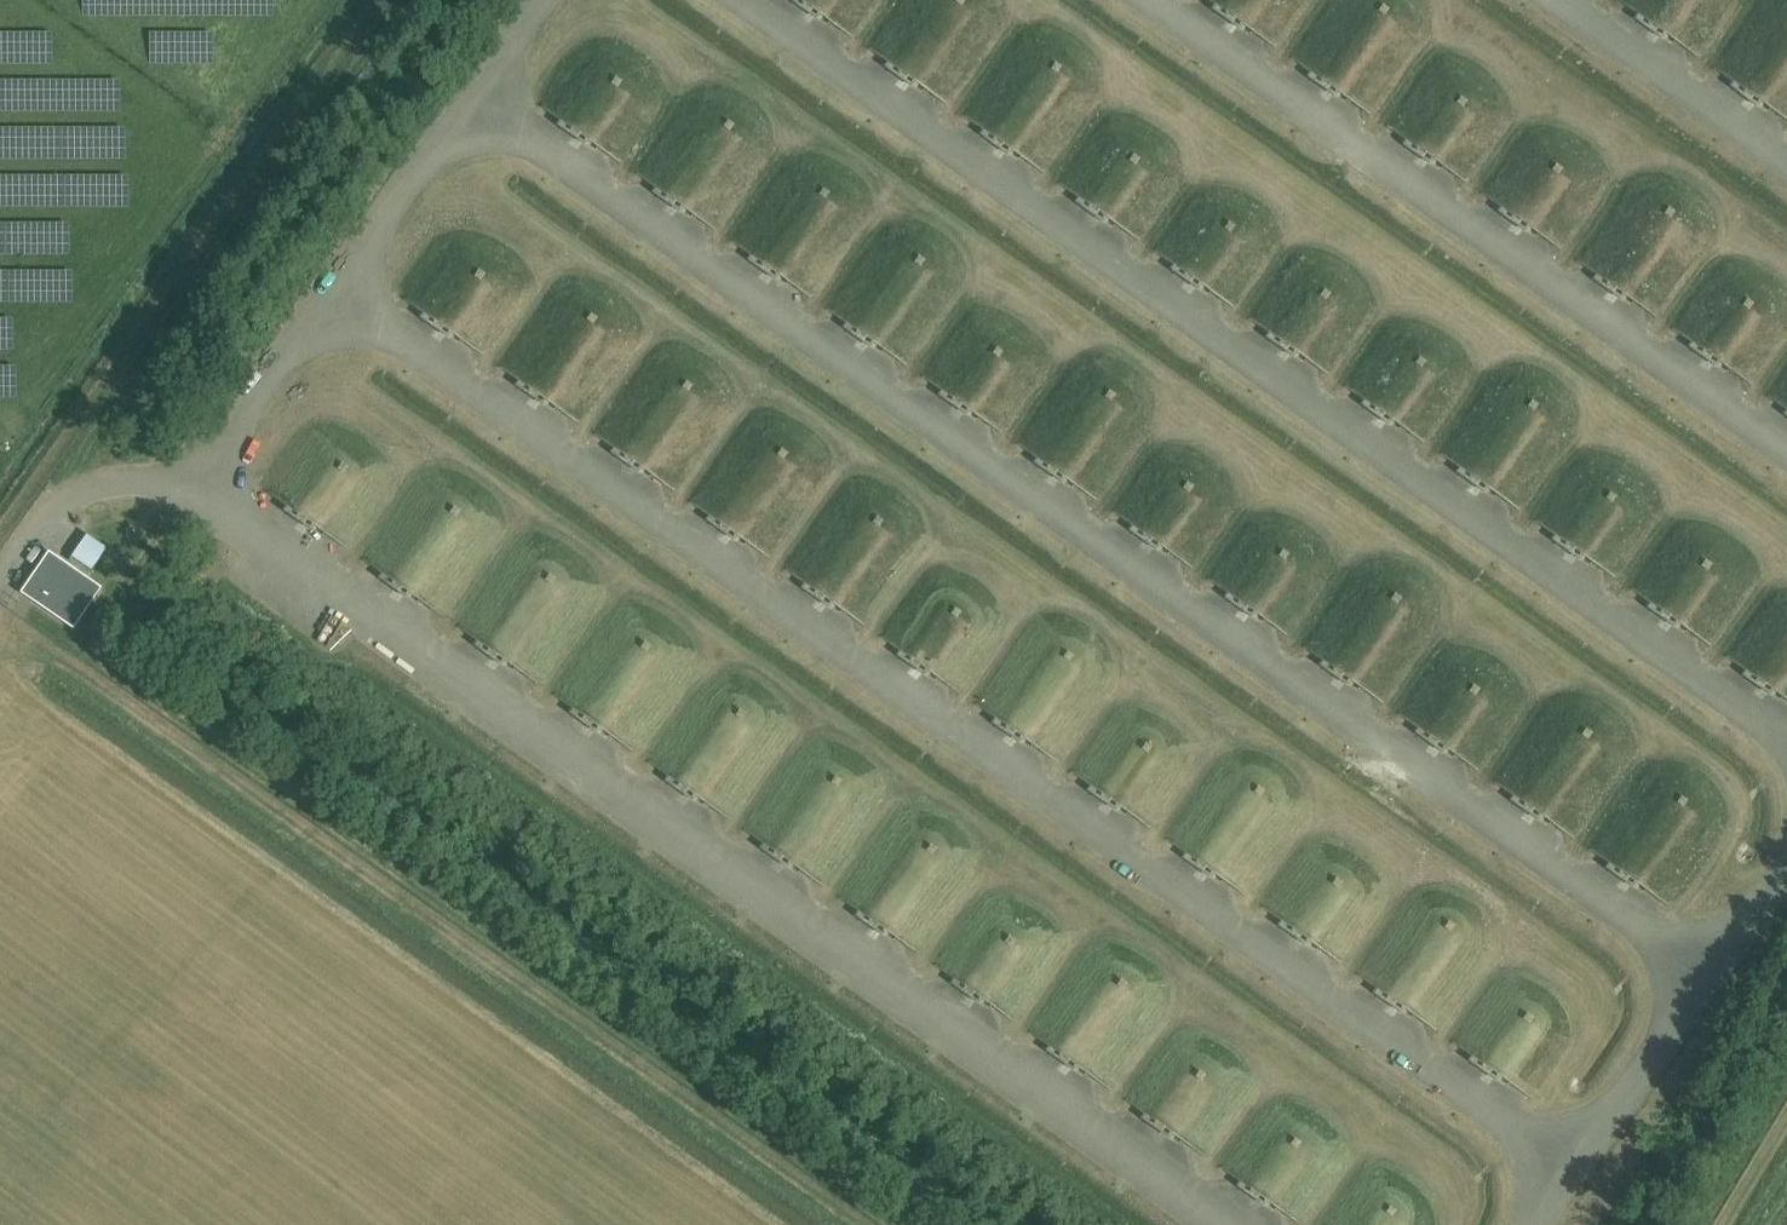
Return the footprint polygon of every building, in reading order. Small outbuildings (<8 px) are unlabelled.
[(51,559),(27,594),(74,627),(98,591),(51,559)]
